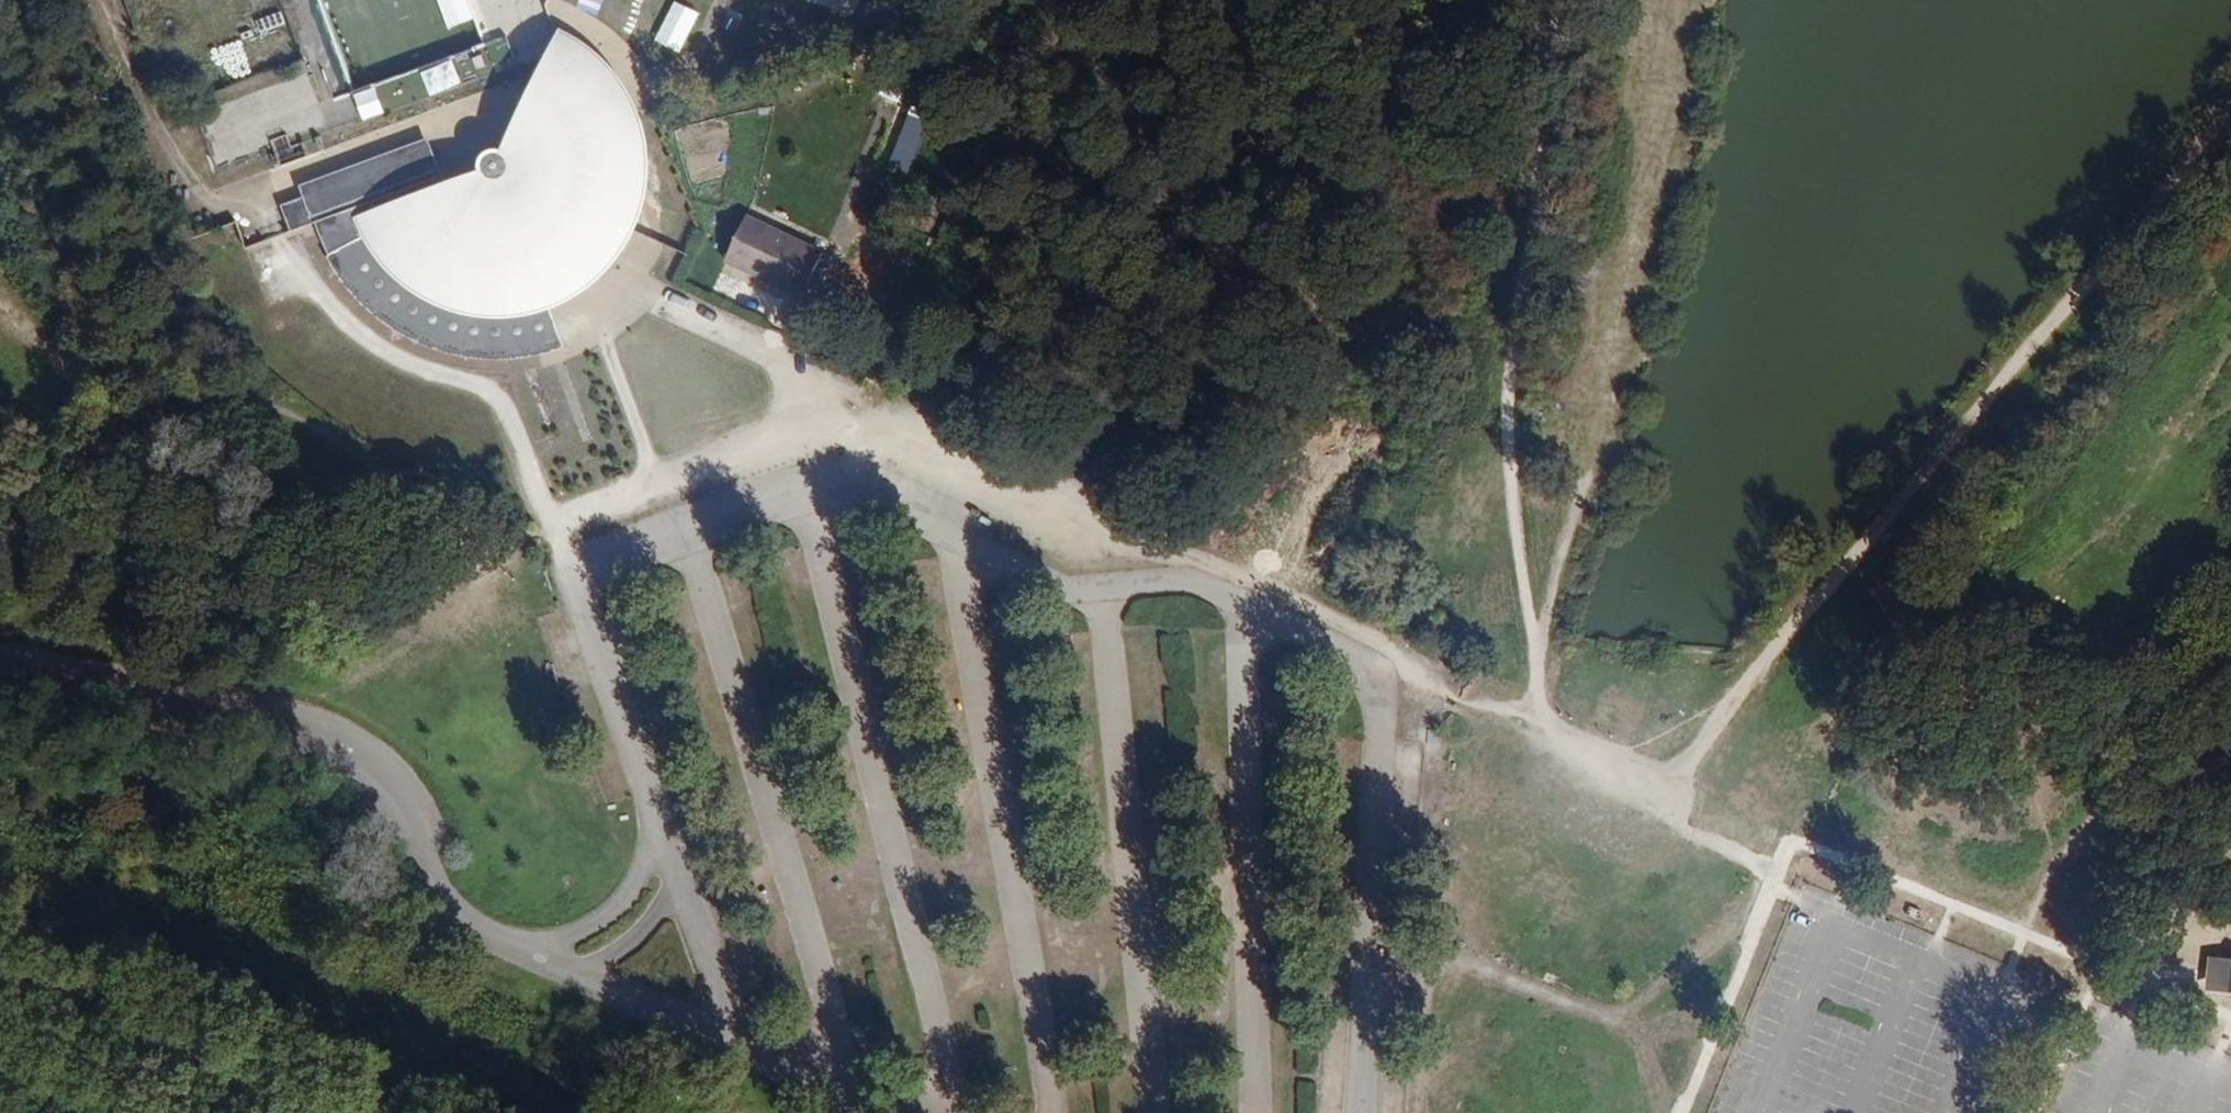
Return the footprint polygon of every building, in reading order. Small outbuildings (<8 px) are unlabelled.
[(264,33),(285,23),(279,10),(257,20),(264,33)] [(423,141),(295,190),(312,245),(330,277),(359,309),(394,335),(441,358),(488,363),(534,355),(557,347),(541,313),(584,292),(611,268),(624,245),(638,219),(646,186),(645,150),(635,120),(623,87),(602,64),(584,46),(555,29),(498,152),(487,152),(478,158),(474,165),(475,173),(439,185),(423,141)] [(910,108),(890,163),(910,170),(931,116),(910,108)] [(272,140),(280,162),(295,158),(288,135),(272,140)] [(709,264),(751,286),(776,236),(732,214),(709,264)] [(800,249),(776,236),(751,286),(758,290),(767,275),(784,282),(800,249)] [(2230,992),(2230,966),(2230,963),(2209,961),(2206,990),(2230,992)]
